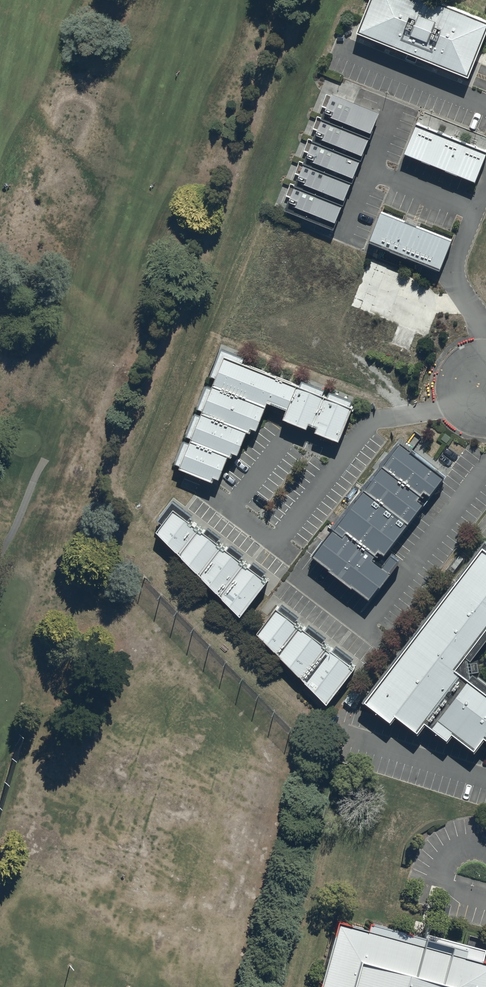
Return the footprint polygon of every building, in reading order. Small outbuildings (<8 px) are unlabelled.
[(439,0),(369,0),(358,29),(469,74),(485,32),(485,19),(439,0)] [(382,112),(334,93),(287,208),(334,228),(382,112)] [(418,119),(405,152),(476,181),(485,157),(485,147),(418,119)] [(453,239),(381,210),(369,239),(441,268),(453,239)] [(354,405),(226,354),(180,466),(214,480),(216,475),(220,477),(229,454),(233,455),(235,450),(239,452),(248,429),(251,431),(253,426),(258,428),(269,400),(287,408),(284,417),(340,440),(354,405)] [(402,445),(384,469),(426,500),(429,495),(434,498),(448,479),(402,445)] [(384,469),(368,492),(413,526),(427,508),(421,504),(426,500),(384,469)] [(368,492),(340,528),(378,558),(383,552),(390,557),(413,526),(368,492)] [(268,580),(175,507),(158,529),(242,613),(268,580)] [(340,528),(316,557),(374,602),(394,576),(376,563),(378,558),(340,528)] [(484,545),(365,701),(393,722),(398,715),(420,732),(427,723),(450,740),(455,734),(476,751),(485,738),(485,693),(456,670),(485,630),(485,547),(484,545)] [(355,667),(278,607),(259,631),(329,702),(355,667)] [(338,918),(319,986),(485,986),(485,957),(482,956),(485,944),(415,924),(413,931),(370,919),(368,926),(338,918)]
